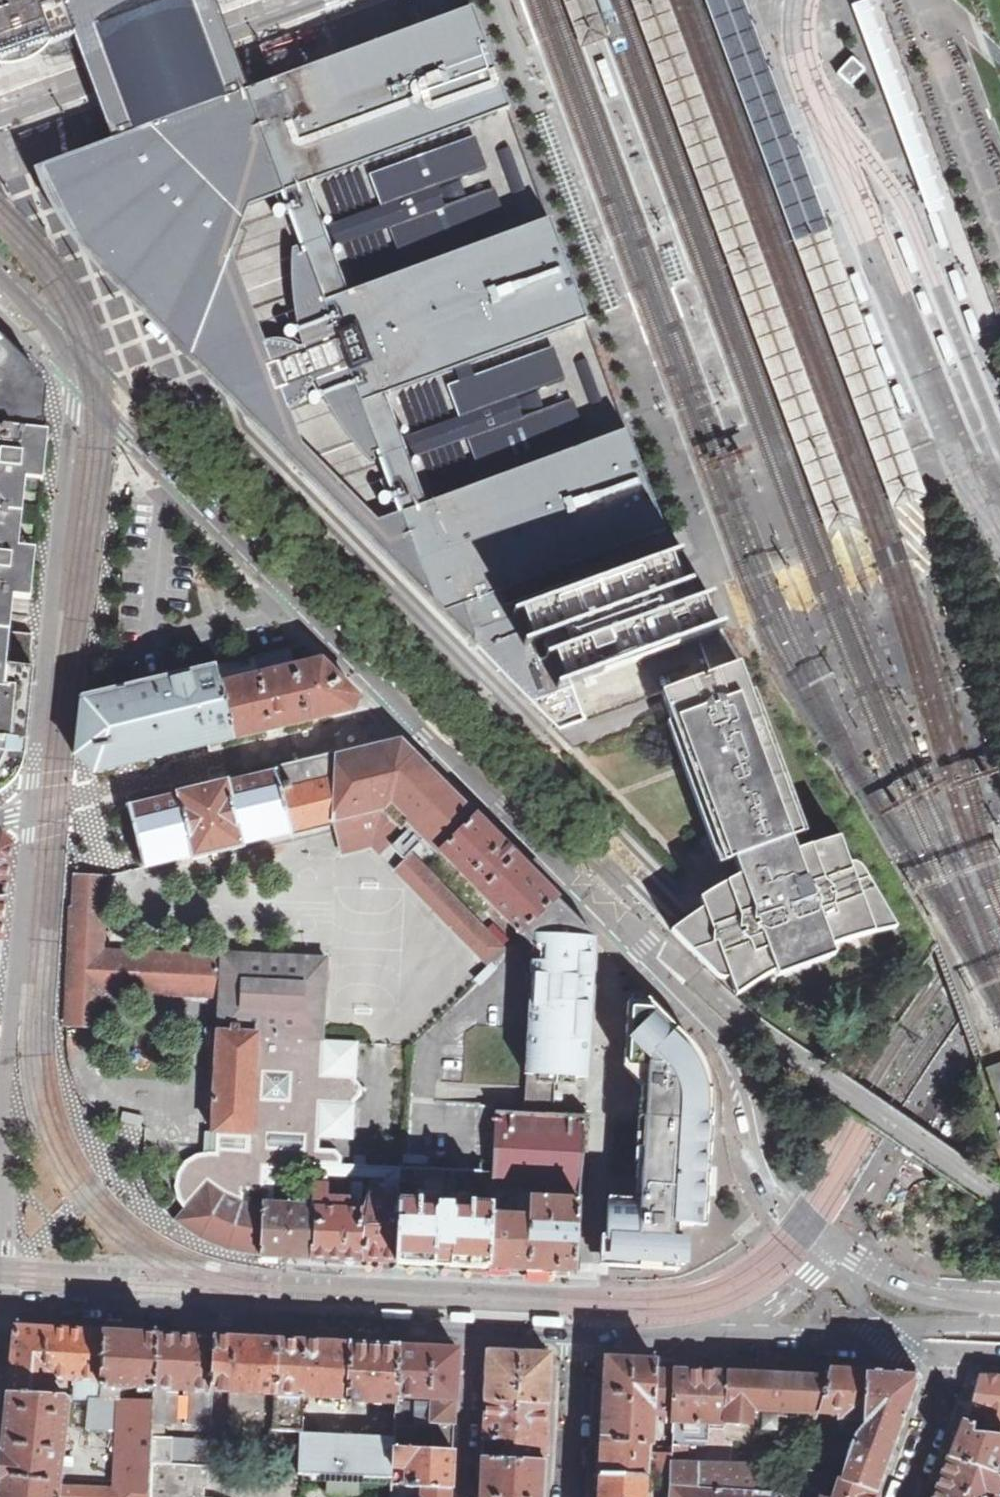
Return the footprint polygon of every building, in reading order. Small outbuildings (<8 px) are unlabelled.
[(4,63),(41,50),(75,38),(81,55),(89,77),(105,126),(113,147),(248,96),(246,91),(241,76),(224,27),(216,6),(214,0),(0,0),(0,65),(4,63)] [(582,51),(606,40),(591,0),(563,0),(582,51)] [(832,534),(860,523),(666,0),(636,0),(832,534)] [(898,510),(924,500),(781,97),(746,0),(710,0),(898,510)] [(851,5),(929,213),(945,207),(869,0),(867,0),(851,5)] [(133,303),(196,364),(327,509),(476,657),(524,705),(532,702),(500,605),(520,598),(668,544),(630,441),(589,328),(551,224),(511,114),(474,12),(432,26),(363,53),(270,87),(248,96),(113,147),(59,168),(46,172),(69,222),(94,262),(133,303)] [(853,58),(839,73),(853,87),(866,71),(853,58)] [(608,60),(597,65),(609,99),(621,94),(608,60)] [(935,215),(927,218),(939,252),(947,249),(935,215)] [(904,241),(895,244),(908,278),(917,275),(904,241)] [(952,278),(961,303),(966,301),(955,271),(952,273),(954,278),(952,278)] [(947,274),(958,304),(961,303),(952,278),(954,278),(952,273),(947,274)] [(854,274),(846,278),(857,305),(865,302),(854,274)] [(925,318),(930,316),(922,294),(917,296),(925,318)] [(914,297),(923,319),(925,318),(917,296),(914,297)] [(961,313),(972,342),(981,339),(970,310),(961,313)] [(880,346),(870,317),(867,318),(875,342),(873,343),(875,348),(880,346)] [(875,342),(867,318),(862,319),(872,349),(875,348),(873,343),(875,342)] [(943,338),(934,342),(946,370),(954,366),(943,338)] [(38,431),(39,424),(43,424),(46,395),(45,390),(42,385),(27,369),(28,368),(0,341),(0,427),(38,431)] [(873,352),(884,380),(892,377),(880,349),(873,352)] [(898,389),(889,392),(900,421),(908,418),(898,389)] [(11,632),(12,621),(14,598),(31,600),(33,577),(35,565),(32,565),(34,553),(36,553),(36,551),(25,550),(26,538),(37,539),(37,531),(38,522),(22,520),(23,509),(40,510),(41,494),(31,493),(32,487),(32,481),(43,482),(49,432),(38,431),(0,427),(0,631),(11,632)] [(575,694),(727,640),(726,637),(717,640),(707,613),(715,610),(714,607),(676,622),(664,608),(694,597),(693,594),(684,598),(674,570),(683,567),(682,565),(528,620),(520,598),(500,605),(532,702),(535,708),(556,701),(575,694)] [(1,791),(20,771),(23,749),(31,660),(34,634),(11,632),(0,631),(0,791),(1,791)] [(232,740),(353,711),(358,697),(322,661),(295,668),(290,648),(216,666),(232,740)] [(836,952),(899,928),(865,864),(851,857),(841,832),(799,845),(794,834),(811,828),(742,660),(666,687),(723,860),(736,856),(739,864),(743,874),(703,893),(702,904),(673,927),(688,945),(738,993),(780,975),(836,952)] [(174,754),(232,740),(216,666),(89,696),(82,698),(79,732),(76,756),(82,761),(95,773),(174,754)] [(441,852),(477,817),(401,741),(128,806),(143,869),(144,869),(193,858),(193,860),(245,848),(244,845),(335,823),(382,811),(398,827),(402,832),(412,823),(417,828),(441,852)] [(398,827),(382,811),(335,823),(341,850),(374,842),(383,851),(394,840),(402,832),(398,827)] [(441,852),(521,934),(558,899),(477,817),(441,852)] [(7,897),(9,876),(12,845),(7,841),(2,836),(0,836),(0,899),(7,897)] [(398,873),(470,947),(486,931),(416,857),(398,873)] [(72,929),(103,931),(106,877),(77,876),(75,907),(73,907),(72,929)] [(523,1113),(555,1115),(557,1076),(588,1078),(588,1073),(576,1072),(580,988),(595,982),(597,940),(558,899),(521,934),(535,948),(532,951),(528,1029),(525,1088),(523,1113)] [(100,1005),(100,990),(221,996),(213,1132),(218,1133),(216,1153),(209,1153),(198,1155),(186,1162),(178,1173),(176,1186),(179,1200),(187,1210),(178,1220),(190,1229),(202,1237),(215,1243),(232,1249),(245,1252),(261,1254),(264,1204),(265,1169),(275,1170),(304,1171),(304,1167),(316,1168),(315,1164),(341,1165),(342,1156),(336,1150),(319,1149),(320,1137),(353,1139),(355,1101),(362,1095),(363,1087),(356,1080),(359,1043),(322,1041),(327,959),(275,957),(223,955),(223,957),(102,951),(103,931),(72,929),(68,1011),(68,1025),(86,1025),(86,1012),(92,1012),(100,1005)] [(470,947),(489,965),(505,950),(486,931),(470,947)] [(588,1073),(595,982),(580,988),(576,1072),(588,1073)] [(712,1121),(713,1102),(712,1092),(710,1080),(706,1069),(703,1061),(698,1054),(689,1042),(678,1031),(658,1010),(628,1009),(625,1060),(625,1067),(642,1086),(642,1092),(637,1178),(637,1200),(609,1198),(607,1227),(606,1242),(609,1245),(608,1266),(661,1268),(674,1269),(675,1254),(681,1254),(681,1252),(675,1251),(676,1234),(681,1234),(681,1225),(695,1226),(695,1216),(699,1216),(700,1198),(708,1198),(711,1133),(712,1121)] [(987,1069),(999,1106),(999,1064),(987,1069)] [(573,1191),(581,1192),(585,1117),(555,1115),(523,1113),(496,1112),(493,1173),(492,1186),(531,1188),(542,1189),(557,1190),(564,1190),(573,1191)] [(303,1206),(314,1206),(316,1172),(316,1168),(304,1167),(304,1171),(304,1179),(307,1180),(306,1194),(304,1194),(303,1206)] [(264,1204),(273,1204),(275,1170),(265,1169),(264,1204)] [(415,1263),(418,1264),(418,1262),(433,1263),(433,1264),(435,1264),(435,1263),(450,1264),(450,1265),(453,1265),(453,1263),(468,1263),(468,1266),(470,1266),(470,1265),(485,1266),(485,1267),(488,1267),(492,1203),(491,1203),(481,1202),(454,1201),(456,1171),(402,1169),(401,1192),(399,1262),(415,1263)] [(356,1260),(360,1261),(363,1209),(348,1208),(348,1198),(326,1197),(327,1172),(316,1172),(314,1206),(311,1259),(348,1260),(356,1260)] [(481,1202),(491,1203),(492,1186),(493,1173),(471,1172),(470,1181),(483,1182),(481,1202)] [(399,1262),(401,1192),(379,1191),(379,1183),(370,1182),(370,1191),(367,1210),(365,1261),(399,1262)] [(492,1203),(488,1267),(507,1268),(513,1268),(513,1267),(525,1268),(525,1269),(530,1269),(533,1269),(549,1270),(549,1271),(553,1271),(553,1270),(554,1270),(554,1268),(569,1268),(569,1271),(577,1271),(577,1266),(580,1201),(573,1201),(530,1199),(530,1193),(531,1188),(492,1186),(491,1203),(492,1203)] [(573,1201),(580,1201),(581,1192),(573,1191),(573,1201)] [(288,1258),(311,1259),(314,1206),(303,1206),(273,1204),(264,1204),(261,1254),(261,1257),(288,1258)] [(530,1316),(530,1325),(560,1326),(561,1318),(530,1316)] [(53,1379),(75,1380),(101,1381),(104,1331),(15,1327),(8,1394),(52,1396),(53,1379)] [(136,1389),(156,1391),(156,1389),(158,1334),(104,1331),(101,1381),(100,1387),(103,1387),(121,1388),(126,1388),(136,1389)] [(214,1391),(216,1338),(158,1334),(156,1389),(178,1390),(187,1390),(191,1390),(214,1391)] [(221,1391),(230,1391),(274,1394),(277,1341),(225,1338),(216,1338),(214,1391),(221,1391)] [(346,1398),(351,1345),(277,1341),(274,1394),(273,1423),(273,1432),(288,1432),(302,1433),(304,1396),(346,1398)] [(396,1397),(398,1347),(351,1345),(346,1398),(346,1401),(396,1404),(396,1397)] [(431,1399),(456,1401),(458,1349),(398,1347),(396,1397),(418,1398),(431,1399)] [(486,1401),(548,1405),(551,1355),(488,1351),(486,1401)] [(645,1454),(651,1453),(652,1441),(653,1407),(655,1361),(653,1359),(604,1357),(599,1475),(645,1476),(645,1454)] [(668,1408),(674,1408),(676,1372),(676,1362),(655,1361),(653,1407),(668,1408)] [(829,1370),(827,1379),(818,1414),(820,1414),(814,1433),(810,1450),(808,1449),(802,1470),(803,1470),(807,1471),(834,1480),(844,1483),(855,1442),(842,1439),(843,1432),(857,1436),(862,1425),(866,1371),(829,1370)] [(920,1373),(866,1371),(862,1425),(857,1436),(870,1437),(868,1444),(855,1442),(844,1483),(878,1494),(921,1376),(920,1373)] [(673,1421),(672,1441),(708,1441),(709,1423),(751,1425),(752,1416),(753,1409),(776,1410),(777,1431),(814,1433),(820,1414),(818,1414),(827,1379),(676,1372),(674,1408),(673,1413),(673,1421)] [(979,1376),(970,1399),(965,1414),(986,1416),(986,1426),(999,1427),(999,1377),(979,1376)] [(90,1398),(102,1399),(103,1387),(100,1387),(101,1381),(75,1380),(75,1397),(90,1398)] [(121,1388),(103,1387),(102,1399),(115,1400),(121,1400),(121,1393),(121,1388)] [(156,1401),(156,1391),(136,1389),(135,1400),(156,1401)] [(178,1405),(178,1390),(156,1389),(156,1391),(156,1401),(155,1423),(166,1424),(166,1405),(178,1405)] [(212,1426),(214,1391),(191,1390),(191,1395),(190,1424),(212,1426)] [(52,1396),(8,1394),(0,1464),(0,1467),(0,1496),(58,1496),(59,1488),(60,1482),(68,1402),(64,1396),(58,1396),(54,1396),(52,1396)] [(430,1449),(453,1450),(455,1425),(430,1424),(430,1421),(416,1420),(418,1402),(418,1399),(418,1398),(396,1397),(396,1404),(395,1410),(395,1413),(395,1426),(431,1427),(430,1449)] [(114,1431),(115,1400),(102,1399),(90,1398),(87,1430),(114,1431)] [(430,1424),(455,1425),(456,1401),(431,1399),(430,1421),(430,1424)] [(121,1400),(118,1455),(115,1455),(114,1472),(117,1472),(116,1491),(75,1489),(65,1488),(59,1488),(58,1496),(152,1496),(154,1463),(155,1437),(155,1423),(156,1401),(135,1400),(121,1400)] [(500,1459),(545,1462),(548,1405),(486,1401),(484,1439),(507,1440),(506,1454),(500,1454),(500,1459)] [(753,1409),(752,1416),(763,1416),(763,1430),(777,1431),(776,1410),(753,1409)] [(368,1433),(369,1412),(346,1411),(345,1432),(368,1433)] [(394,1438),(395,1426),(395,1413),(390,1413),(369,1412),(368,1433),(389,1434),(389,1437),(394,1438)] [(659,1454),(671,1454),(671,1447),(672,1441),(673,1421),(660,1420),(659,1454)] [(999,1457),(999,1435),(971,1433),(972,1424),(961,1422),(960,1425),(948,1458),(994,1473),(995,1471),(999,1457)] [(393,1448),(430,1449),(431,1427),(395,1426),(394,1438),(393,1448)] [(389,1437),(302,1433),(300,1474),(324,1475),(375,1478),(392,1479),(393,1448),(394,1438),(389,1437)] [(211,1439),(155,1437),(154,1463),(210,1465),(211,1439)] [(671,1447),(671,1454),(670,1477),(670,1486),(756,1492),(757,1467),(688,1465),(688,1447),(671,1447)] [(452,1490),(453,1450),(430,1449),(393,1448),(392,1479),(392,1485),(393,1485),(406,1486),(406,1487),(452,1490)] [(670,1477),(671,1454),(659,1454),(651,1453),(650,1476),(670,1477)] [(545,1462),(500,1459),(483,1458),(482,1493),(481,1496),(544,1496),(545,1462)] [(997,1494),(999,1486),(999,1473),(995,1471),(994,1473),(948,1458),(934,1496),(982,1496),(984,1491),(997,1495),(996,1496),(999,1496),(999,1495),(997,1494)] [(152,1496),(205,1496),(205,1488),(209,1488),(210,1465),(154,1463),(152,1496)] [(375,1478),(324,1475),(323,1496),(350,1496),(355,1496),(359,1496),(360,1485),(375,1486),(375,1478)] [(645,1476),(599,1475),(597,1496),(645,1496),(646,1478),(645,1476)] [(828,1483),(806,1476),(802,1475),(797,1496),(796,1496),(823,1496),(828,1483)] [(375,1478),(375,1486),(375,1496),(370,1496),(392,1496),(393,1494),(393,1485),(392,1485),(392,1479),(375,1478)] [(878,1494),(844,1483),(834,1480),(832,1487),(836,1489),(834,1496),(877,1496),(878,1494)] [(452,1490),(406,1487),(406,1486),(393,1485),(393,1494),(422,1496),(451,1496),(452,1490)] [(771,1492),(756,1492),(670,1486),(669,1496),(771,1496),(771,1492)]
